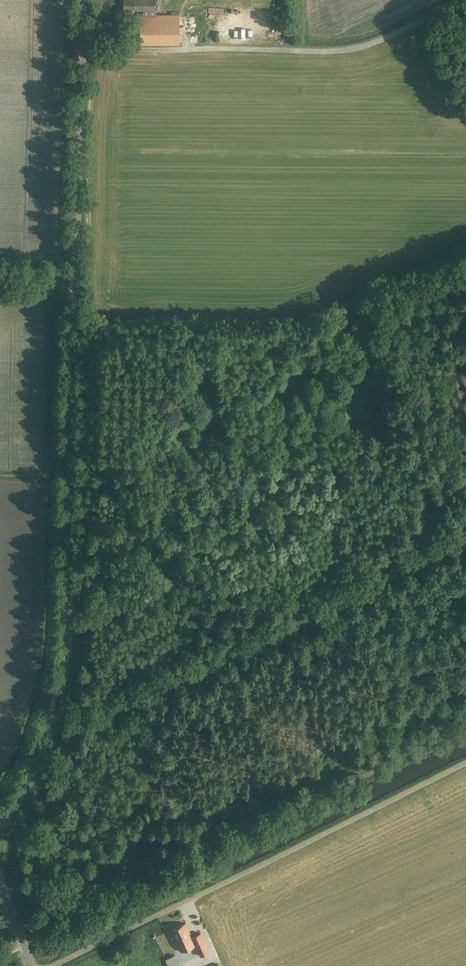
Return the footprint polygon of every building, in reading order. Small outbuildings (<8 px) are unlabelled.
[(124,9),(136,9),(136,10),(143,10),(143,15),(140,15),(140,44),(179,44),(179,15),(155,15),(155,10),(156,10),(156,0),(124,0),(124,9)] [(192,937),(186,923),(171,930),(181,952),(195,945),(200,956),(208,952),(200,933),(192,937)]
